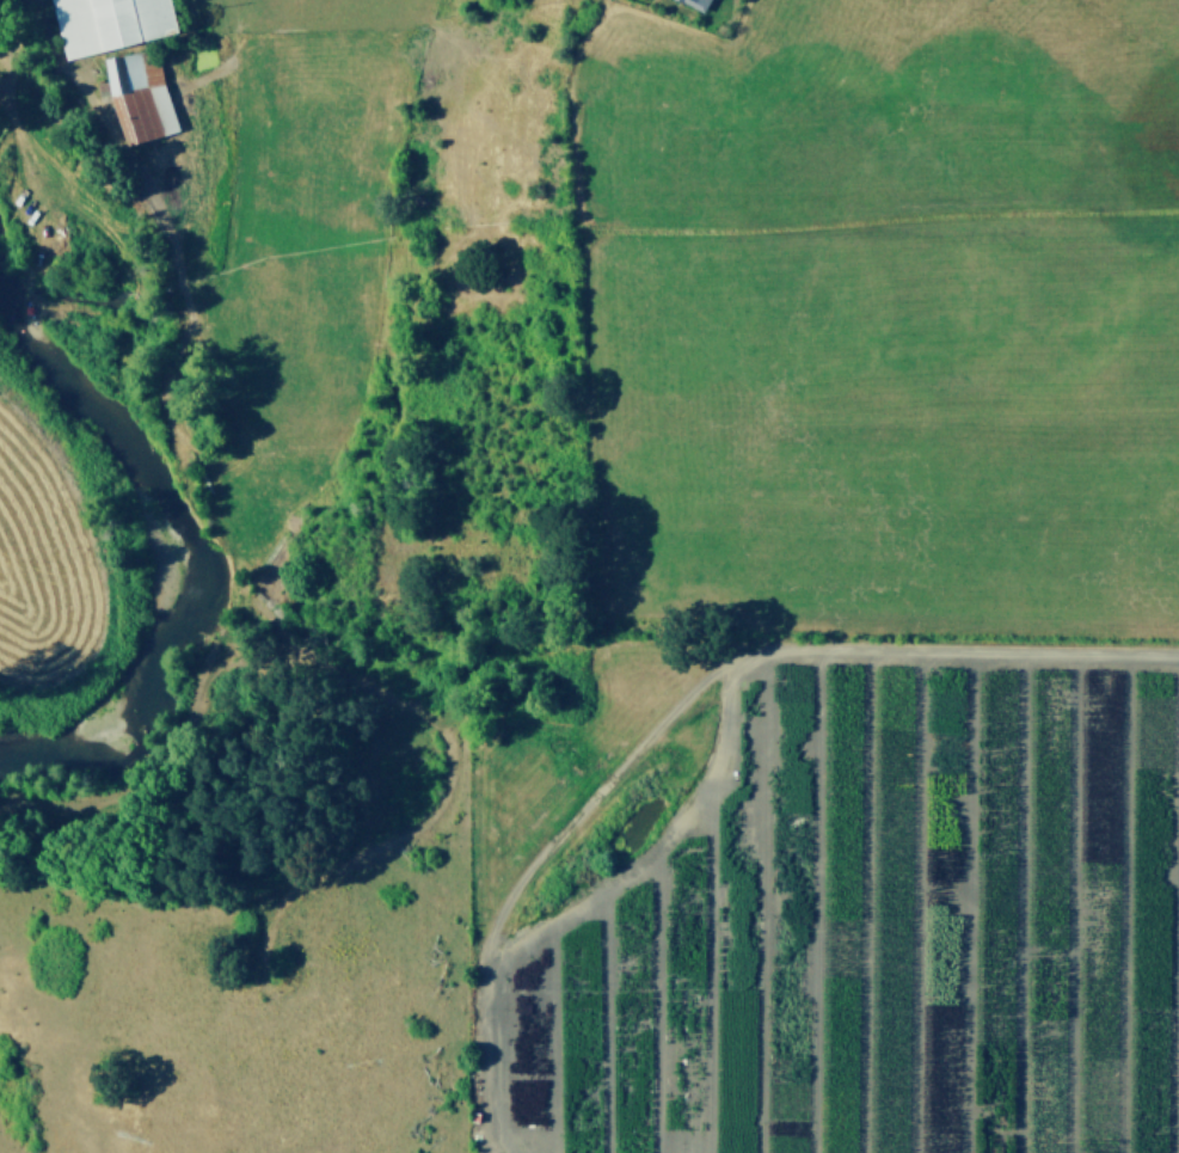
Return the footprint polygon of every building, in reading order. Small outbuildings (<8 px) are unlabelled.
[(59,56),(172,33),(165,0),(48,0),(59,56)] [(703,13),(709,0),(675,0),(703,13)] [(119,144),(174,131),(156,58),(142,62),(139,49),(98,59),(119,144)]
